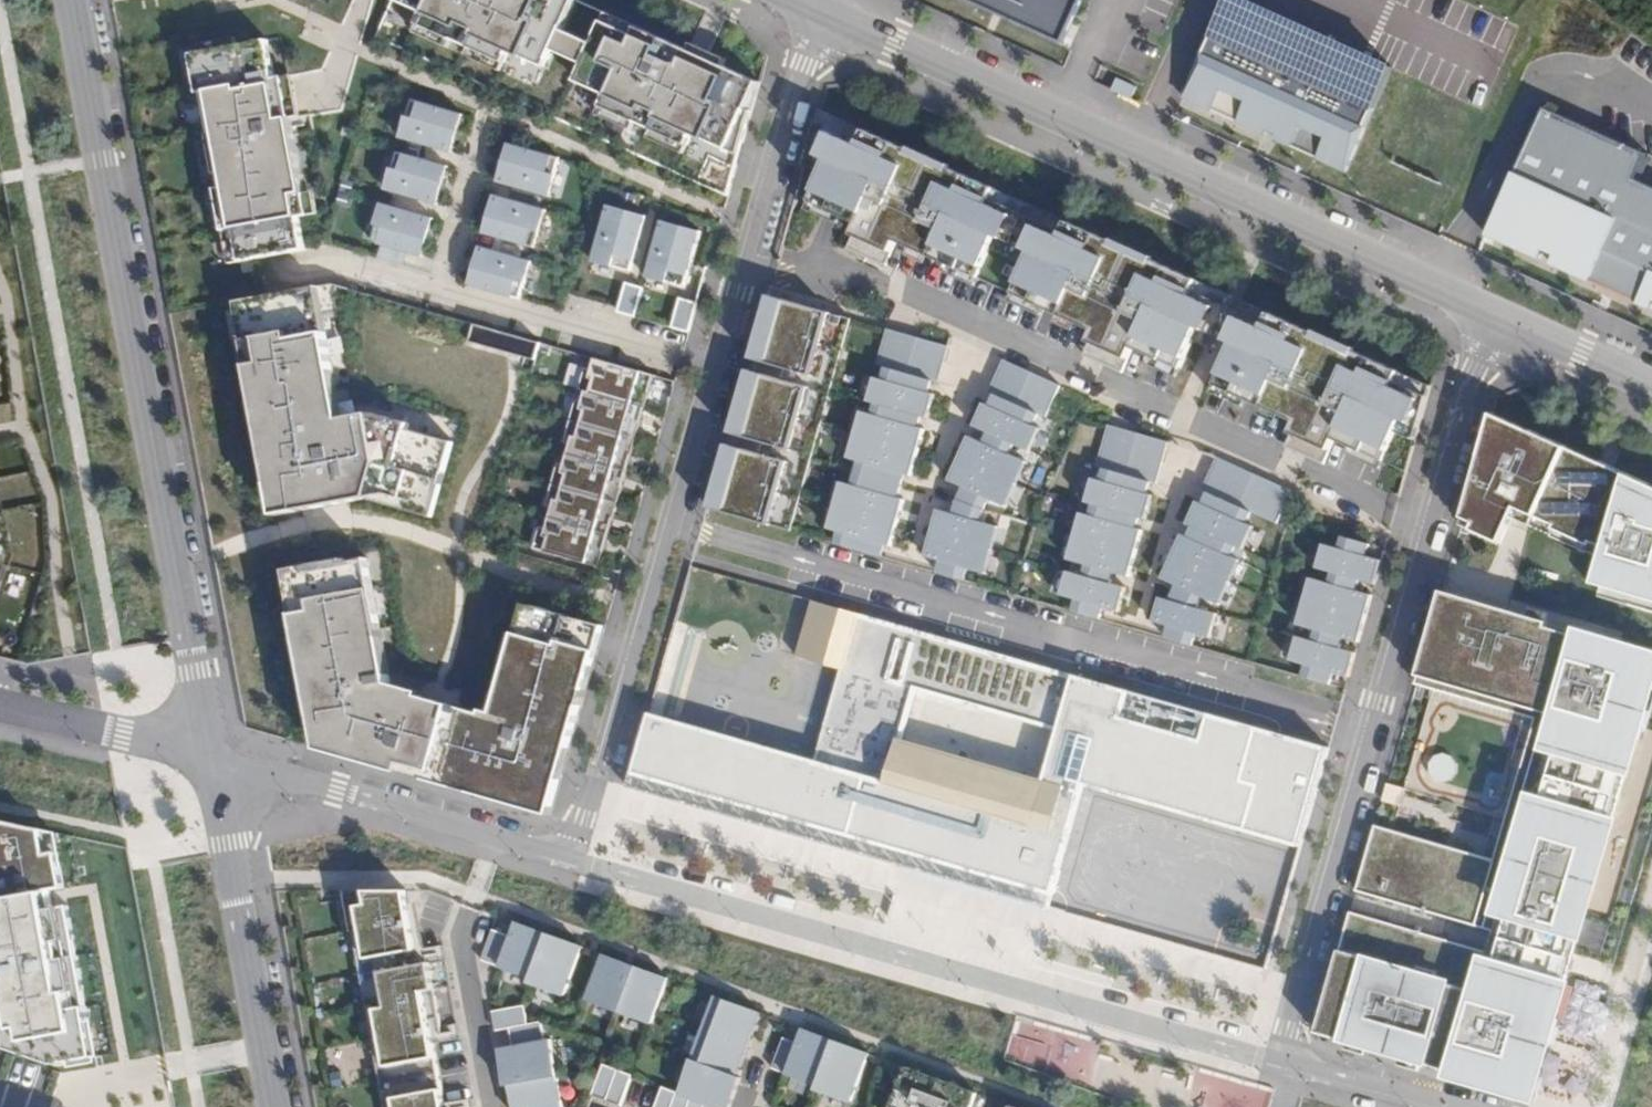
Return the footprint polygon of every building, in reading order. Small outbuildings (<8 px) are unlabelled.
[(728,197),(739,157),(760,83),(698,55),(576,0),(418,0),(396,47),(728,197)] [(1064,45),(1083,0),(964,0),(1064,45)] [(1242,0),(1229,0),(1211,39),(1184,97),(1266,135),(1268,132),(1277,135),(1275,139),(1346,172),(1373,114),(1394,68),(1242,0)] [(224,266),(304,251),(298,217),(307,216),(280,78),(271,79),(264,42),(173,60),(179,95),(188,136),(196,179),(206,177),(209,192),(199,194),(207,236),(217,233),(224,266)] [(1116,76),(1112,87),(1134,97),(1139,86),(1116,76)] [(462,115),(413,102),(402,140),(450,154),(462,115)] [(1487,236),(1539,260),(1544,249),(1556,255),(1552,264),(1651,309),(1651,307),(1651,187),(1637,180),(1648,155),(1544,108),(1487,236)] [(995,286),(1032,206),(821,111),(797,197),(834,214),(858,225),(847,249),(865,258),(869,249),(880,254),(889,258),(896,242),(910,248),(995,286)] [(560,160),(511,145),(500,183),(549,197),(560,160)] [(447,167),(397,153),(387,191),(436,205),(447,167)] [(545,211),(496,197),(485,234),(534,248),(545,211)] [(432,219),(383,205),(372,243),(421,257),(432,219)] [(1205,330),(1223,291),(1032,206),(995,286),(1095,330),(1087,348),(1097,352),(1108,357),(1104,365),(1123,373),(1134,348),(1153,357),(1181,369),(1199,328),(1205,330)] [(646,218),(608,208),(593,261),(631,271),(646,218)] [(700,234),(662,223),(647,276),(684,287),(700,234)] [(530,262),(481,248),(471,286),(520,300),(530,262)] [(643,289),(626,284),(619,312),(635,317),(643,289)] [(420,513),(434,517),(455,444),(410,432),(411,425),(374,415),(339,422),(334,398),(328,399),(326,389),(336,387),(324,321),(316,322),(310,289),(248,301),(255,337),(245,339),(254,390),(263,389),(268,411),(259,414),(277,517),(374,500),(392,497),(421,505),(420,513)] [(851,319),(769,295),(751,359),(783,368),(779,379),(747,371),(729,433),(760,442),(757,454),(726,445),(708,508),(791,531),(851,319)] [(697,304),(681,299),(673,327),(689,332),(697,304)] [(255,337),(248,301),(238,302),(245,339),(255,337)] [(1408,472),(1432,387),(1246,302),(1228,341),(1234,344),(1215,385),(1240,396),(1249,400),(1297,422),(1289,438),(1300,444),(1309,448),(1306,455),(1325,464),(1336,439),(1408,472)] [(892,370),(902,334),(886,329),(876,366),(886,368),(892,370)] [(913,354),(918,338),(902,334),(892,370),(908,374),(913,354)] [(913,354),(944,363),(949,347),(918,338),(913,354)] [(913,354),(908,374),(914,376),(939,383),(944,363),(913,354)] [(599,567),(653,376),(595,359),(592,371),(585,369),(580,389),(586,391),(583,402),(576,400),(564,443),(571,445),(565,466),(558,464),(546,506),(553,508),(547,529),(540,527),(534,549),(599,567)] [(1023,388),(1030,372),(1003,360),(997,375),(1023,388)] [(875,404),(904,412),(928,419),(934,395),(911,388),(912,383),(914,376),(908,374),(892,370),(886,368),(882,380),(875,378),(868,402),(875,404)] [(1030,410),(1045,379),(1030,372),(1023,388),(1016,404),(1030,410)] [(1016,404),(1023,388),(997,375),(989,392),(1005,399),(1016,404)] [(1047,418),(1061,386),(1045,379),(1030,410),(1039,414),(1047,418)] [(999,410),(985,404),(975,426),(989,433),(1015,444),(1030,451),(1040,428),(1034,425),(1026,421),(1030,410),(1016,404),(1005,399),(1002,405),(999,410)] [(858,436),(918,453),(924,430),(901,423),(902,419),(904,412),(875,404),(872,415),(865,413),(858,436)] [(1039,414),(1030,410),(1026,421),(1034,425),(1039,414)] [(1608,465),(1494,413),(1462,524),(1500,541),(1514,511),(1527,516),(1589,545),(1591,542),(1614,551),(1611,563),(1619,565),(1613,599),(1651,610),(1651,485),(1608,465)] [(1113,471),(1124,430),(1108,425),(1096,467),(1104,469),(1113,471)] [(1128,476),(1140,434),(1124,430),(1113,471),(1114,472),(1128,476)] [(984,443),(970,437),(960,459),(1015,483),(1025,461),(1010,455),(1015,444),(989,433),(986,438),(984,443)] [(1163,464),(1168,442),(1140,434),(1134,455),(1163,464)] [(855,473),(885,481),(887,474),(888,470),(912,477),(918,453),(858,436),(852,459),(859,462),(855,473)] [(1142,479),(1157,484),(1163,464),(1134,455),(1128,476),(1142,479)] [(1244,469),(1217,457),(1211,472),(1237,485),(1244,469)] [(1015,483),(960,459),(950,481),(964,487),(962,493),(958,501),(985,510),(989,501),(1004,508),(1015,483)] [(1111,484),(1114,472),(1113,471),(1104,469),(1101,481),(1111,484)] [(1244,508),(1258,476),(1244,469),(1237,485),(1230,502),(1244,508)] [(1128,476),(1114,472),(1111,484),(1101,481),(1096,480),(1089,504),(1104,508),(1131,515),(1147,520),(1153,496),(1138,491),(1140,485),(1142,479),(1128,476)] [(1237,485),(1211,472),(1203,490),(1226,500),(1230,502),(1237,485)] [(838,506),(898,523),(904,500),(881,494),(883,488),(885,481),(855,473),(852,485),(845,483),(838,506)] [(1244,508),(1252,512),(1259,515),(1274,483),(1258,476),(1244,508)] [(420,513),(421,505),(392,497),(374,500),(420,513)] [(1220,512),(1198,502),(1188,524),(1210,534),(1238,546),(1245,550),(1254,527),(1248,524),(1252,512),(1244,508),(1230,502),(1226,500),(1223,506),(1220,512)] [(954,514),(939,510),(932,533),(990,549),(997,526),(982,522),(985,510),(958,501),(956,509),(954,514)] [(835,544),(864,552),(865,547),(867,540),(892,547),(898,523),(838,506),(831,529),(838,531),(835,544)] [(1131,515),(1104,508),(1101,519),(1085,515),(1079,538),(1137,554),(1143,531),(1128,526),(1129,521),(1131,515)] [(990,549),(932,533),(925,557),(940,561),(939,567),(937,573),(965,581),(968,568),(983,572),(990,549)] [(1205,545),(1183,535),(1173,557),(1230,582),(1240,560),(1232,557),(1238,546),(1210,534),(1205,545)] [(1339,549),(1324,545),(1317,568),(1333,573),(1359,580),(1376,585),(1382,561),(1366,556),(1369,544),(1343,537),(1339,549)] [(1137,554),(1079,538),(1072,561),(1087,565),(1084,576),(1111,584),(1112,579),(1114,573),(1130,577),(1137,554)] [(1230,582),(1173,557),(1163,579),(1178,585),(1174,593),(1171,600),(1199,608),(1204,597),(1219,604),(1230,582)] [(428,781),(449,705),(435,701),(422,697),(420,703),(394,695),(370,561),(346,564),(346,561),(297,570),(306,615),(297,617),(315,719),(324,718),(331,753),(414,776),(428,781)] [(1619,565),(1611,563),(1604,597),(1613,599),(1619,565)] [(297,570),(288,571),(297,617),(306,615),(297,570)] [(1084,576),(1069,571),(1063,596),(1077,600),(1074,612),(1101,620),(1103,614),(1105,608),(1121,612),(1127,588),(1111,584),(1084,576)] [(1330,584),(1314,580),(1308,602),(1366,619),(1372,596),(1356,591),(1359,580),(1333,573),(1330,584)] [(1317,1033),(1533,1095),(1556,1018),(1574,952),(1651,682),(1651,656),(1619,646),(1616,654),(1585,645),(1587,638),(1441,597),(1417,683),(1536,717),(1496,860),(1376,826),(1358,891),(1493,930),(1487,951),(1351,912),(1317,1033)] [(1171,600),(1161,598),(1154,622),(1172,627),(1170,632),(1167,638),(1187,644),(1192,633),(1212,638),(1220,614),(1199,608),(1171,600)] [(1366,619),(1308,602),(1301,626),(1316,630),(1313,640),(1341,648),(1343,638),(1359,643),(1366,619)] [(1330,750),(814,603),(800,656),(844,669),(817,763),(650,715),(629,788),(1048,908),(1084,787),(1300,849),(1330,750)] [(483,715),(449,705),(428,781),(552,816),(606,627),(527,606),(499,695),(509,699),(502,725),(482,720),(483,715)] [(1313,640),(1298,636),(1291,660),(1306,665),(1302,677),(1329,685),(1333,673),(1349,677),(1356,653),(1341,648),(1313,640)] [(324,718),(315,719),(320,750),(331,753),(324,718)] [(0,822),(0,1006),(5,1032),(15,1030),(19,1052),(57,1066),(89,1060),(85,1042),(94,1041),(88,1008),(80,1010),(77,993),(85,992),(79,957),(71,958),(68,942),(76,941),(69,907),(50,910),(47,893),(66,889),(60,853),(48,855),(44,831),(0,822)] [(385,1106),(447,1106),(431,1020),(441,1018),(431,962),(421,964),(406,891),(345,891),(385,1106)] [(565,995),(583,947),(516,922),(511,936),(497,931),(485,962),(532,979),(530,983),(565,995)] [(669,978),(604,954),(587,1000),(652,1024),(669,978)] [(716,996),(680,1093),(663,1086),(655,1106),(731,1106),(742,1077),(738,1076),(762,1013),(716,996)] [(492,1012),(496,1032),(510,1029),(513,1046),(500,1048),(506,1085),(510,1084),(514,1106),(563,1106),(551,1040),(545,1041),(542,1022),(528,1024),(524,1006),(492,1012)] [(853,1102),(871,1053),(804,1028),(799,1043),(784,1037),(773,1068),(819,1085),(818,1089),(853,1102)] [(1012,1035),(1012,1062),(1098,1061),(1098,1034),(1012,1035)] [(633,1075),(603,1064),(592,1095),(621,1106),(633,1075)] [(908,1067),(892,1106),(974,1106),(979,1093),(908,1067)]
